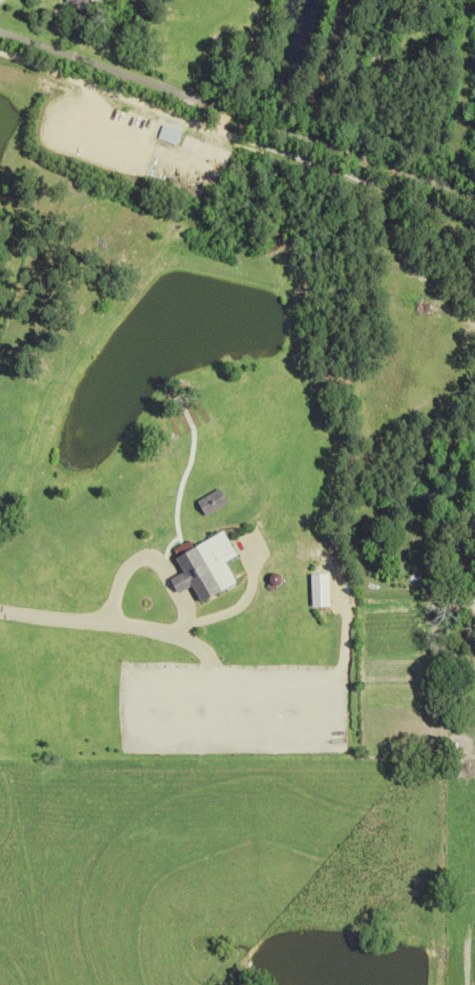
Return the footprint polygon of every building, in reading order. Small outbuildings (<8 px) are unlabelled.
[(72,10),(69,0),(89,0),(90,5),(72,10)] [(161,123),(156,137),(175,144),(180,131),(161,123)]
